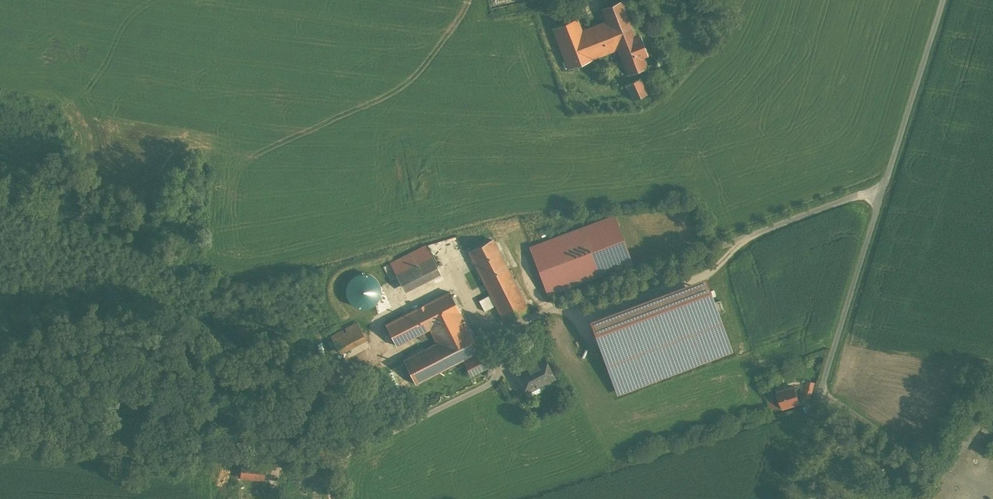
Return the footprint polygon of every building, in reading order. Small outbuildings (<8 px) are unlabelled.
[(579,18),(552,28),(570,69),(617,51),(627,75),(647,66),(645,58),(649,56),(640,31),(635,33),(623,0),(602,9),(606,21),(584,28),(579,18)] [(640,76),(625,83),(632,99),(647,92),(640,76)] [(548,293),(631,262),(614,216),(530,246),(548,293)] [(495,239),(470,252),(505,321),(530,309),(495,239)] [(425,244),(389,262),(404,292),(440,273),(425,244)] [(703,277),(590,319),(603,354),(618,394),(731,352),(703,277)] [(429,329),(437,343),(467,327),(449,292),(385,324),(396,345),(429,329)] [(357,322),(331,336),(340,354),(367,341),(357,322)] [(467,327),(437,343),(403,360),(415,383),(479,351),(467,327)] [(547,354),(515,370),(526,392),(558,377),(547,354)] [(818,374),(810,372),(806,387),(814,389),(818,374)] [(795,383),(777,389),(783,407),(801,401),(795,383)] [(266,465),(239,463),(238,477),(265,479),(266,465)] [(922,489),(916,498),(937,498),(922,489)]
